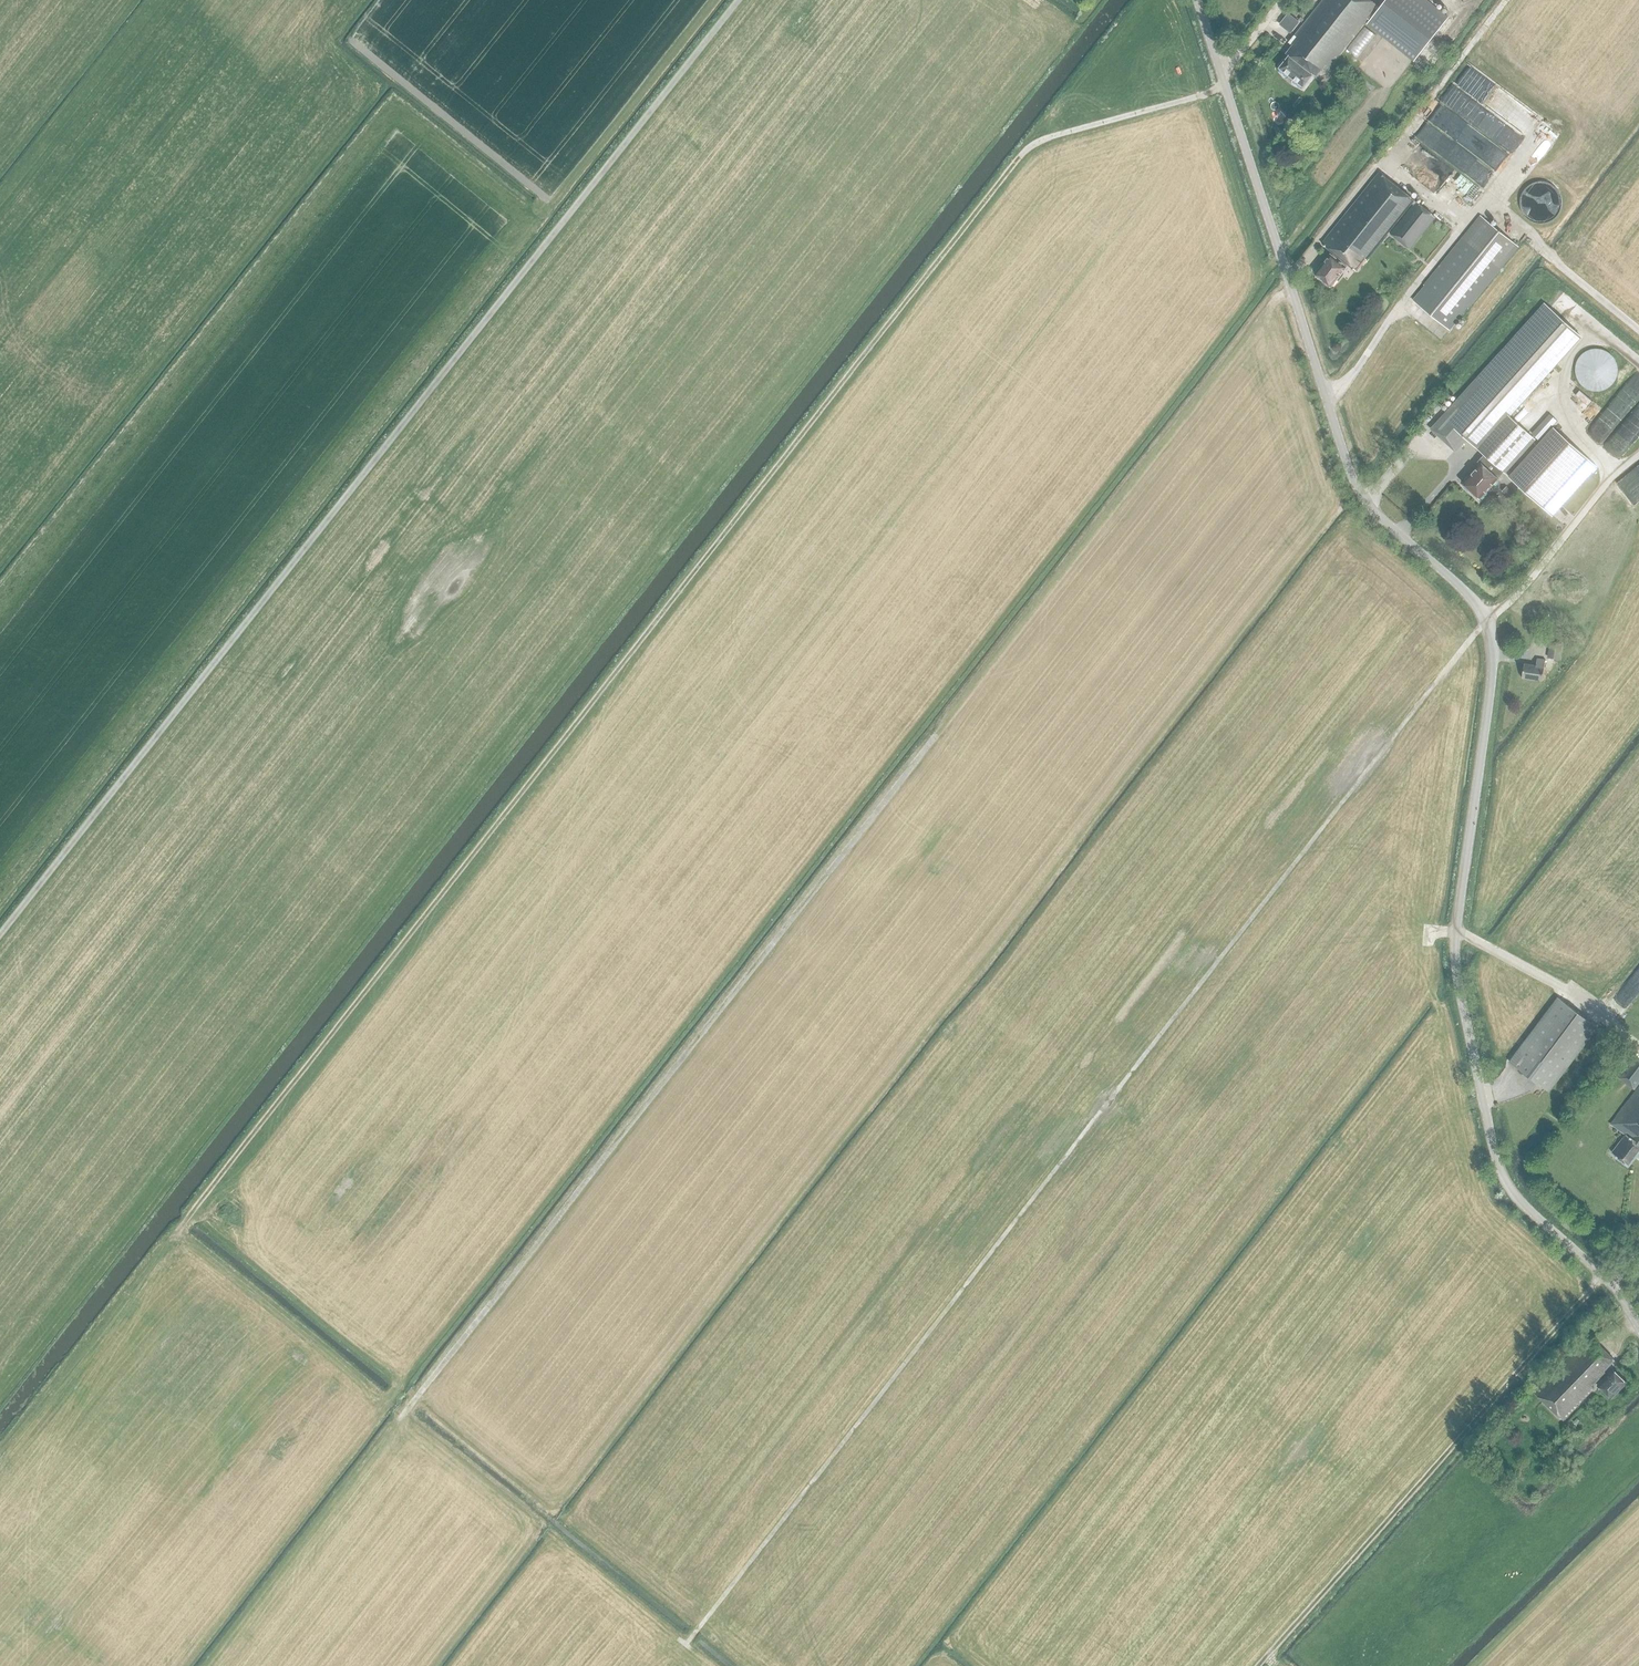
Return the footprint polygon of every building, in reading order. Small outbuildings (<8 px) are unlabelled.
[(1370,0),(1321,0),(1289,41),(1293,44),(1286,54),(1289,56),(1280,67),(1304,86),(1314,74),(1316,76),(1326,64),(1329,66),(1367,18),(1369,19),(1366,23),(1414,60),(1448,17),(1426,0),(1385,0),(1379,7),(1370,0)] [(1292,31),(1301,20),(1289,11),(1280,23),(1292,31)] [(1488,130),(1497,117),(1465,96),(1458,106),(1449,100),(1448,102),(1488,130)] [(1445,162),(1489,187),(1499,171),(1455,145),(1445,162)] [(1354,270),(1354,272),(1356,272),(1359,269),(1358,268),(1410,203),(1412,204),(1388,233),(1409,250),(1435,217),(1380,173),(1322,245),(1333,254),(1332,256),(1330,255),(1315,274),(1331,288),(1349,266),(1354,270)] [(1455,195),(1467,205),(1477,193),(1465,183),(1455,195)] [(1480,216),(1413,300),(1450,330),(1460,317),(1467,308),(1468,309),(1518,246),(1517,246),(1480,216)] [(1464,485),(1475,494),(1480,499),(1487,491),(1504,474),(1537,439),(1510,415),(1525,399),(1582,337),(1545,302),(1488,365),(1434,422),(1430,427),(1456,451),(1467,439),(1483,454),(1478,460),(1483,465),(1464,485)] [(1623,358),(1587,346),(1575,380),(1611,392),(1623,358)] [(1553,428),(1509,477),(1542,507),(1552,517),(1597,467),(1586,458),(1553,428)] [(1502,491),(1510,499),(1514,494),(1507,486),(1502,491)] [(1562,644),(1549,642),(1547,658),(1560,659),(1562,644)] [(1522,679),(1542,682),(1545,663),(1535,661),(1535,668),(1523,667),(1522,679)] [(1612,1007),(1626,1016),(1638,997),(1638,967),(1612,1007)] [(1598,1026),(1595,1024),(1559,997),(1511,1062),(1550,1091),(1598,1026)] [(1606,1040),(1601,1046),(1606,1050),(1611,1044),(1606,1040)] [(1634,1056),(1619,1076),(1636,1089),(1638,1085),(1638,1060),(1634,1056)] [(1612,1124),(1626,1134),(1611,1153),(1627,1166),(1638,1150),(1638,1089),(1612,1124)] [(1628,1382),(1615,1370),(1606,1380),(1603,1377),(1607,1372),(1606,1371),(1616,1359),(1591,1335),(1536,1393),(1565,1421),(1595,1389),(1592,1386),(1596,1381),(1614,1398),(1628,1382)]
